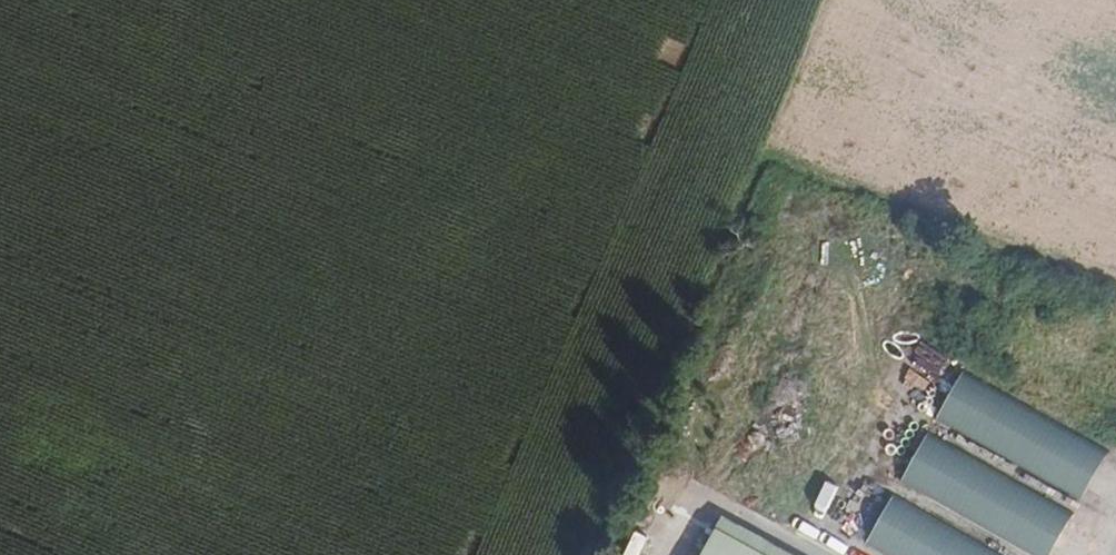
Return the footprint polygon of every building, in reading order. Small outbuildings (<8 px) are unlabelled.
[(1108,453),(966,370),(936,421),(1079,500),(1108,453)] [(927,433),(902,482),(1036,554),(1051,554),(1074,514),(927,433)] [(894,498),(868,543),(890,554),(994,554),(894,498)] [(719,529),(705,554),(768,554),(719,529)]
